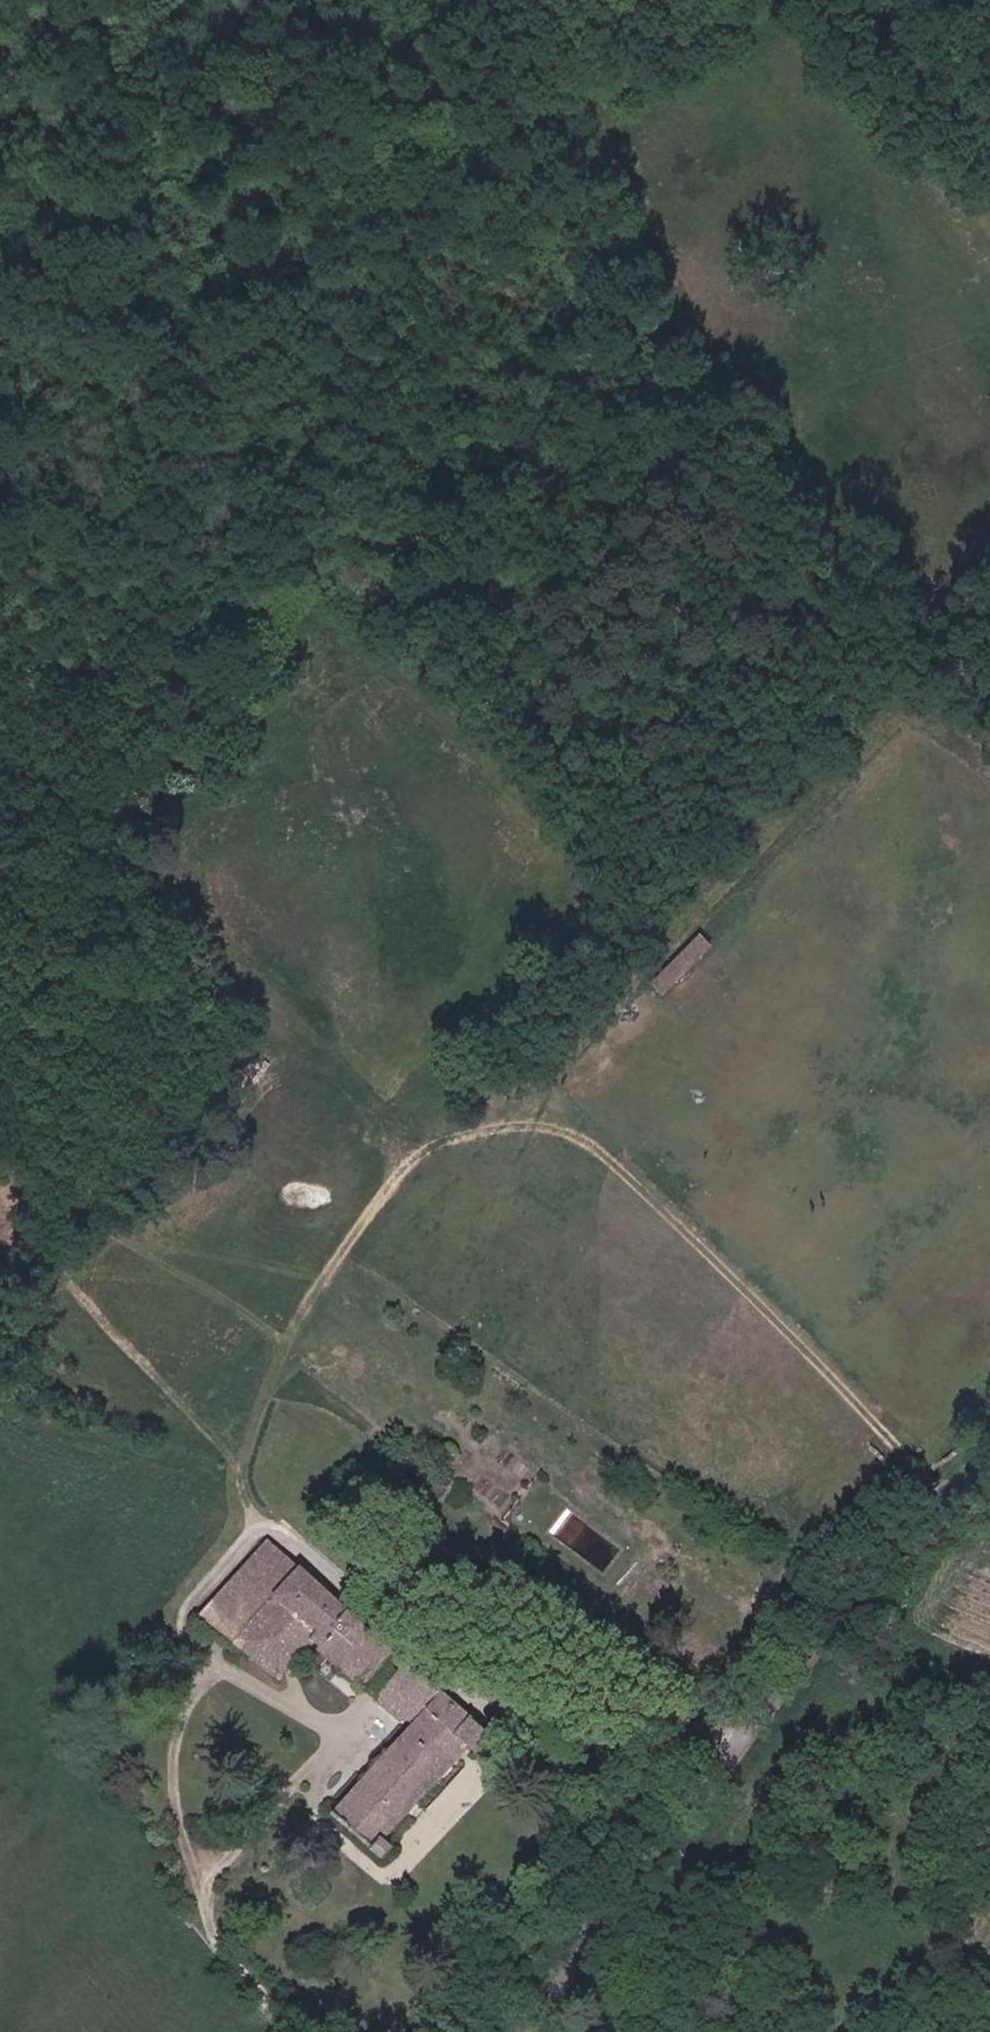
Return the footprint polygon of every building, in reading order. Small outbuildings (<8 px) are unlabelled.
[(668,997),(722,950),(704,930),(651,978),(668,997)] [(201,1618),(230,1642),(271,1595),(320,1636),(317,1639),(325,1646),(320,1651),(361,1687),(393,1649),(266,1539),(201,1618)] [(271,1595),(230,1642),(279,1682),(317,1639),(320,1636),(271,1595)] [(417,1720),(380,1763),(331,1819),(382,1863),(392,1853),(383,1845),(472,1741),(479,1747),(491,1733),(407,1660),(374,1697),(400,1720),(407,1714),(417,1720)]
